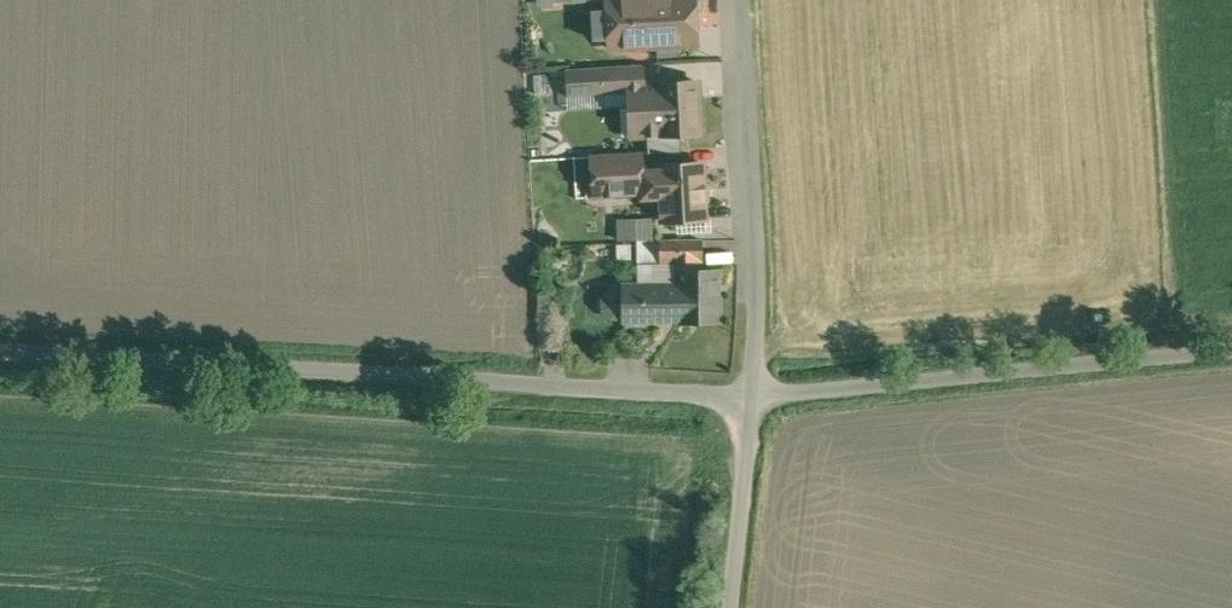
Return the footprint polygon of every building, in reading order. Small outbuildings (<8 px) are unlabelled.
[(610,11),(612,50),(656,48),(656,45),(695,43),(693,0),(652,0),(652,9),(610,11)] [(640,66),(564,71),(565,95),(628,92),(642,91),(642,85),(640,66)] [(697,82),(642,85),(642,91),(628,92),(631,136),(647,135),(648,152),(679,151),(678,134),(700,132),(697,82)] [(639,153),(613,155),(590,157),(592,190),(658,186),(658,172),(641,173),(639,153)] [(701,163),(657,165),(658,172),(658,186),(660,221),(705,218),(701,163)] [(702,240),(659,241),(659,266),(678,265),(678,269),(702,269),(702,240)] [(659,241),(637,241),(638,266),(659,266),(659,241)] [(702,269),(678,269),(678,285),(678,315),(679,316),(719,315),(719,269),(702,269)] [(678,285),(623,286),(623,287),(610,287),(601,297),(601,310),(611,319),(624,319),(624,321),(679,320),(679,316),(678,315),(678,285)]
